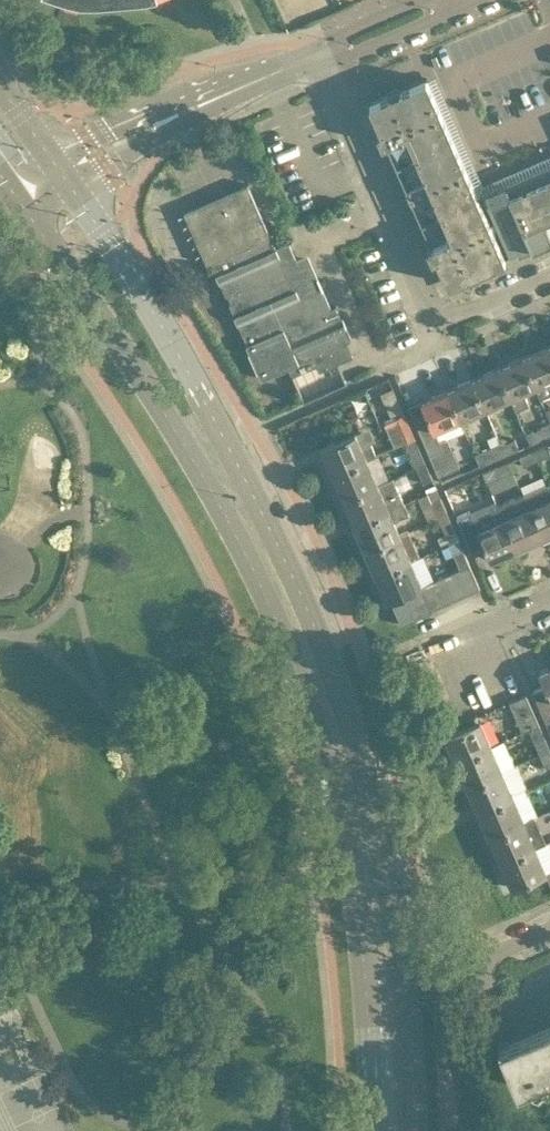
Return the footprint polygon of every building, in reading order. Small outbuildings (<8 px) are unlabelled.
[(505,259),(426,77),(368,102),(380,130),(376,131),(381,143),(386,141),(406,188),(405,188),(410,200),(411,199),(430,245),(426,247),(432,259),(436,257),(447,284),(505,259)] [(491,205),(495,204),(518,258),(544,247),(544,245),(549,243),(549,163),(485,192),(491,205)] [(327,309),(305,259),(297,262),(288,242),(274,248),(246,184),(183,211),(206,263),(211,261),(246,344),(245,345),(260,379),(289,367),(292,374),(316,364),(319,370),(329,365),(332,372),(339,368),(337,362),(351,356),(345,341),(349,339),(334,306),(327,309)] [(547,346),(521,356),(534,386),(536,385),(542,398),(549,394),(549,353),(547,346)] [(534,386),(521,356),(496,367),(509,397),(510,397),(516,410),(530,404),(524,391),(534,386)] [(509,397),(496,367),(471,378),(484,408),(509,397)] [(484,408),(471,378),(446,389),(459,419),(484,408)] [(459,419),(446,389),(420,400),(421,403),(409,408),(430,455),(443,449),(434,429),(459,419)] [(402,413),(385,420),(396,446),(405,442),(413,439),(402,413)] [(527,433),(531,443),(549,435),(549,423),(527,433)] [(354,434),(320,448),(331,475),(365,459),(375,455),(370,442),(360,447),(354,434)] [(424,464),(413,439),(405,442),(416,467),(424,464)] [(514,439),(500,445),(504,455),(519,449),(514,439)] [(504,455),(499,442),(475,452),(481,465),(504,455)] [(532,450),(536,460),(549,454),(549,453),(546,444),(532,450)] [(536,460),(532,450),(519,456),(523,466),(536,460)] [(342,500),(376,485),(365,459),(331,475),(342,500)] [(447,460),(434,465),(439,475),(452,469),(447,460)] [(500,476),(511,471),(507,462),(482,472),(486,482),(500,476)] [(431,479),(424,464),(416,467),(423,482),(431,479)] [(353,525),(405,503),(394,477),(376,485),(342,500),(353,525)] [(546,483),(521,494),(540,537),(549,533),(549,491),(546,483)] [(540,537),(521,494),(496,505),(497,507),(502,519),(515,548),(540,537)] [(446,514),(439,497),(431,501),(438,518),(446,514)] [(398,535),(392,521),(410,513),(405,503),(353,525),(364,550),(398,535)] [(471,551),(483,545),(489,560),(515,548),(502,519),(497,507),(472,518),(469,510),(456,516),(471,551)] [(438,518),(445,533),(453,530),(446,514),(438,518)] [(375,575),(409,560),(419,556),(421,555),(410,530),(398,536),(398,535),(364,550),(375,575)] [(459,567),(468,563),(461,548),(452,552),(459,567)] [(409,560),(375,575),(386,601),(389,600),(399,625),(431,611),(430,610),(419,584),(409,560)] [(479,589),(468,565),(468,563),(459,567),(455,569),(467,594),(479,589)] [(467,594),(455,569),(444,574),(455,599),(467,594)] [(455,599),(444,574),(432,579),(443,605),(455,599)] [(432,579),(419,584),(430,610),(443,605),(432,579)] [(539,671),(545,685),(532,690),(549,732),(549,666),(539,671)] [(525,694),(508,702),(521,732),(529,728),(538,724),(533,715),(525,694)] [(479,720),(468,724),(445,734),(456,760),(490,745),(479,720)] [(549,749),(543,735),(538,724),(529,728),(539,753),(549,749)] [(501,770),(490,745),(456,760),(467,785),(501,770)] [(549,749),(539,753),(545,767),(549,765),(549,751),(549,749)] [(478,810),(512,795),(501,770),(467,785),(478,810)] [(523,821),(512,795),(478,810),(489,836),(526,820),(523,821)] [(535,816),(526,820),(489,836),(500,861),(534,846),(546,841),(535,816)] [(545,871),(534,846),(500,861),(512,887),(545,873),(544,871),(545,871)] [(502,1045),(500,1041),(499,1041),(498,1041),(517,1085),(518,1085),(517,1084),(549,1070),(549,1024),(502,1045)]
